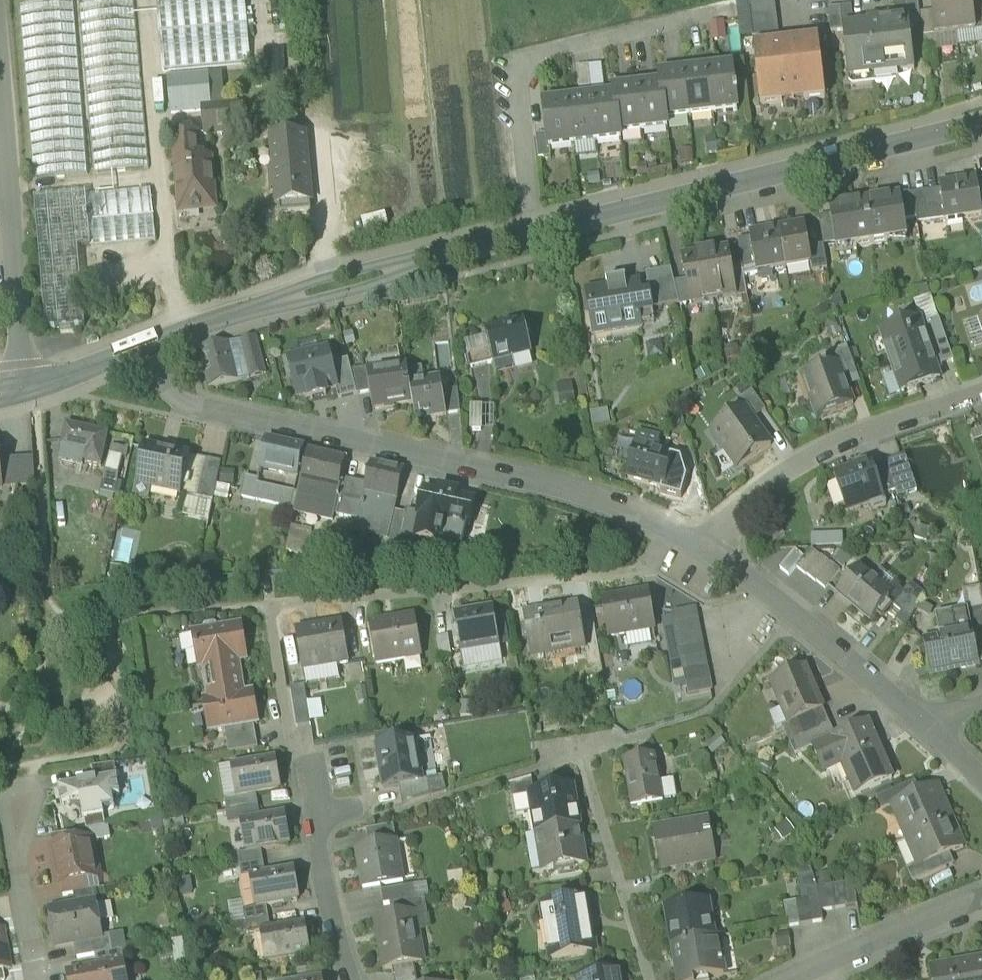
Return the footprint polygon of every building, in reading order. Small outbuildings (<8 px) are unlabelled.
[(134,0),(96,0),(78,2),(94,175),(149,170),(134,0)] [(163,73),(252,66),(247,0),(157,0),(163,73)] [(754,40),(779,37),(775,0),(749,0),(754,40)] [(956,36),(952,0),(931,0),(933,13),(936,38),(956,36)] [(956,36),(977,33),(974,8),(973,0),(952,0),(956,36)] [(895,4),(898,27),(910,26),(922,25),(919,1),(895,4)] [(89,176),(74,2),(27,6),(19,7),(35,181),(89,176)] [(981,32),(981,7),(974,8),(977,33),(981,32)] [(829,11),(832,35),(844,33),(855,32),(853,8),(829,11)] [(921,15),(924,40),(936,38),(933,13),(921,15)] [(714,41),(729,40),(728,23),(713,23),(714,41)] [(844,33),(849,81),(915,74),(910,26),(898,27),(881,29),(880,25),(869,27),(869,31),(855,32),(844,33)] [(755,52),(761,108),(826,100),(820,44),(755,52)] [(577,70),(579,91),(591,90),(589,68),(577,70)] [(733,70),(709,73),(714,117),(738,114),(736,100),(739,100),(738,95),(736,95),(733,70)] [(690,119),(714,117),(709,73),(685,76),(690,119)] [(168,80),(172,117),(203,114),(211,113),(211,112),(207,76),(168,80)] [(666,122),(690,119),(685,76),(661,78),(663,88),(666,122)] [(668,131),(666,122),(663,88),(639,90),(644,134),(668,131)] [(621,137),(644,134),(639,90),(615,93),(616,99),(621,137)] [(621,143),(621,137),(616,99),(593,102),(598,145),(621,143)] [(574,148),(598,145),(593,102),(569,104),(574,148)] [(550,151),(574,148),(569,104),(545,107),(548,137),(550,151)] [(203,114),(206,137),(226,135),(241,134),(238,109),(211,112),(211,113),(203,114)] [(198,205),(199,211),(213,210),(213,211),(216,211),(212,159),(200,160),(197,133),(174,135),(180,206),(198,205)] [(305,136),(273,139),(276,171),(270,172),(272,191),(277,190),(280,217),(311,214),(305,136)] [(536,138),(539,162),(551,160),(550,151),(548,137),(536,138)] [(963,222),(981,220),(981,210),(981,206),(978,183),(970,184),(969,183),(941,187),(942,193),(946,216),(946,220),(962,218),(963,222)] [(86,197),(91,249),(156,243),(151,191),(86,197)] [(929,195),(932,218),(946,216),(942,193),(929,195)] [(929,195),(913,197),(917,220),(932,218),(929,195)] [(78,250),(91,249),(86,197),(34,202),(46,333),(85,329),(78,250)] [(902,197),(866,203),(872,247),(891,244),(890,239),(906,236),(907,241),(909,241),(906,222),(902,199),(902,197)] [(906,222),(917,220),(913,197),(902,199),(906,222)] [(854,249),(872,247),(866,203),(830,208),(832,219),(836,241),(837,252),(838,252),(837,247),(853,244),(854,249)] [(199,212),(199,211),(198,205),(180,206),(180,214),(199,212)] [(820,221),(823,243),(836,241),(832,219),(820,221)] [(804,226),(779,230),(786,271),(810,267),(811,266),(808,250),(804,226)] [(770,274),(786,271),(779,230),(749,236),(750,241),(754,265),(755,271),(769,268),(770,274)] [(739,243),(743,267),(754,265),(750,241),(739,243)] [(810,267),(811,273),(828,270),(824,247),(808,250),(811,266),(810,267)] [(716,256),(706,258),(713,302),(735,298),(731,275),(727,252),(716,254),(716,256)] [(692,305),(713,302),(706,258),(695,259),(695,257),(684,259),(688,283),(692,305)] [(756,277),(770,274),(769,268),(755,271),(756,277)] [(650,299),(677,294),(675,285),(672,271),(646,276),(648,286),(640,287),(643,300),(650,299)] [(731,275),(735,298),(747,296),(744,273),(731,275)] [(653,314),(653,311),(650,299),(643,300),(640,287),(640,286),(626,288),(625,284),(627,284),(626,282),(607,285),(607,287),(608,287),(609,291),(595,293),(598,308),(590,310),(594,336),(641,328),(639,316),(653,314)] [(688,283),(675,285),(677,294),(680,306),(680,307),(692,305),(688,283)] [(587,295),(590,310),(598,308),(595,293),(587,295)] [(677,294),(650,299),(653,311),(680,306),(677,294)] [(655,325),(653,314),(639,316),(641,328),(655,325)] [(921,327),(936,370),(954,364),(939,321),(921,327)] [(495,365),(495,368),(515,363),(514,362),(534,358),(526,326),(510,330),(510,328),(490,333),(490,335),(487,336),(489,342),(495,365)] [(882,341),(900,393),(939,380),(936,370),(921,327),(882,341)] [(257,337),(241,342),(250,379),(266,375),(257,337)] [(238,383),(250,379),(241,342),(228,345),(238,383)] [(468,350),(468,351),(473,371),(495,365),(489,342),(471,346),(469,348),(468,350)] [(199,352),(209,390),(238,383),(228,345),(199,352)] [(838,366),(843,380),(857,375),(848,350),(822,360),(825,369),(826,371),(838,366)] [(338,389),(332,365),(328,352),(289,362),(298,399),(310,396),(311,401),(327,397),(326,392),(337,389),(338,389)] [(349,361),(332,365),(338,389),(337,389),(339,400),(357,396),(352,372),(349,361)] [(515,363),(495,368),(498,377),(517,373),(515,363)] [(802,379),(817,421),(853,407),(843,380),(838,366),(826,371),(825,369),(822,370),(823,372),(802,379)] [(374,412),(413,405),(410,388),(408,375),(407,368),(388,371),(388,373),(369,376),(368,376),(371,394),(374,412)] [(352,372),(357,396),(371,394),(368,376),(369,376),(368,370),(352,372)] [(408,375),(410,388),(424,385),(422,373),(408,375)] [(441,383),(424,385),(410,388),(413,405),(416,422),(447,417),(447,416),(443,394),(441,383)] [(443,394),(447,416),(460,414),(458,392),(443,394)] [(744,412),(752,423),(767,413),(753,393),(738,403),(744,412)] [(711,435),(737,473),(770,449),(752,423),(744,412),(711,435)] [(84,465),(102,469),(109,436),(67,428),(59,463),(84,468),(84,465)] [(642,484),(663,489),(671,460),(654,455),(657,442),(653,441),(639,437),(635,451),(638,451),(630,481),(632,481),(632,483),(641,486),(642,484)] [(260,469),(299,478),(305,450),(267,442),(260,469)] [(112,447),(100,499),(114,502),(126,450),(112,447)] [(174,456),(145,449),(134,500),(137,504),(147,506),(150,504),(153,490),(180,496),(180,498),(182,499),(183,495),(191,458),(175,454),(174,456)] [(295,513),(333,522),(335,516),(341,488),(346,460),(308,452),(301,487),(295,513)] [(188,496),(214,502),(222,464),(209,461),(209,462),(191,458),(183,495),(188,496)] [(905,458),(886,465),(896,492),(898,499),(917,492),(905,458)] [(10,462),(12,490),(36,488),(34,460),(10,462)] [(683,463),(671,460),(663,489),(682,494),(687,476),(683,463)] [(12,490),(10,462),(0,462),(2,490),(12,490)] [(391,535),(396,513),(404,473),(372,465),(371,465),(371,466),(365,495),(356,535),(358,535),(359,528),(389,535),(391,535)] [(840,476),(853,512),(870,506),(872,511),(887,506),(883,497),(874,469),(872,465),(840,476)] [(883,497),(896,492),(886,465),(874,469),(883,497)] [(847,514),(853,512),(840,476),(834,478),(847,514)] [(241,497),(255,501),(259,486),(259,481),(246,477),(241,497)] [(346,490),(341,488),(335,516),(358,521),(366,487),(347,483),(346,490)] [(272,505),(291,509),(295,494),(259,486),(255,501),(272,505)] [(416,540),(437,545),(442,523),(470,530),(476,502),(474,502),(474,504),(458,500),(458,498),(425,491),(419,514),(418,518),(420,519),(416,540)] [(209,524),(214,502),(188,496),(184,515),(188,519),(209,524)] [(492,506),(476,502),(470,530),(466,545),(482,549),(492,506)] [(407,514),(401,544),(414,547),(416,540),(420,519),(418,518),(419,514),(408,512),(407,514)] [(387,542),(400,545),(401,544),(407,514),(405,513),(405,515),(396,513),(391,535),(389,535),(387,542)] [(465,551),(466,545),(470,530),(442,523),(437,545),(465,551)] [(313,532),(292,527),(287,554),(308,557),(313,532)] [(359,528),(358,535),(387,542),(389,535),(359,528)] [(846,545),(846,534),(815,533),(815,545),(846,545)] [(806,577),(807,576),(821,558),(812,550),(805,559),(797,569),(806,577)] [(796,552),(780,570),(790,578),(797,569),(805,559),(796,552)] [(816,584),(816,583),(831,565),(822,557),(821,558),(807,576),(816,584)] [(832,564),(831,565),(816,583),(826,590),(841,572),(832,564)] [(850,606),(872,625),(889,603),(869,587),(872,583),(857,570),(838,594),(851,604),(850,606)] [(893,607),(911,622),(923,600),(909,588),(893,607)] [(603,603),(609,639),(654,631),(648,595),(603,603)] [(524,616),(531,658),(586,648),(579,606),(524,616)] [(673,613),(675,625),(698,621),(696,609),(673,613)] [(973,633),(981,631),(981,609),(968,611),(973,633)] [(454,616),(461,654),(501,648),(494,610),(454,616)] [(924,643),(930,674),(979,665),(979,664),(973,633),(968,611),(936,617),(941,640),(924,643)] [(371,625),(378,667),(423,659),(416,618),(371,625)] [(675,625),(677,637),(701,633),(698,621),(675,625)] [(297,632),(304,673),(349,665),(342,624),(297,632)] [(205,702),(210,736),(226,733),(255,728),(259,727),(257,714),(256,714),(253,694),(246,696),(241,667),(248,666),(242,628),(217,632),(217,627),(205,629),(205,634),(194,636),(200,672),(204,672),(209,701),(205,702)] [(981,664),(981,631),(973,633),(979,664),(981,664)] [(677,637),(679,649),(703,644),(701,633),(677,637)] [(679,649),(682,661),(705,656),(703,644),(679,649)] [(682,661),(684,672),(707,668),(705,656),(682,661)] [(710,680),(707,668),(684,672),(686,684),(710,680)] [(771,683),(789,724),(823,709),(805,668),(771,683)] [(686,684),(689,697),(712,692),(710,680),(686,684)] [(291,689),(297,729),(311,726),(305,687),(291,689)] [(783,727),(790,745),(831,727),(823,709),(789,724),(783,727)] [(848,779),(856,796),(893,780),(868,725),(836,739),(814,748),(825,774),(851,762),(857,776),(848,779)] [(836,739),(831,727),(790,745),(795,756),(814,748),(836,739)] [(226,733),(229,755),(259,750),(255,728),(226,733)] [(415,743),(421,778),(437,775),(431,740),(415,743)] [(399,787),(422,783),(421,778),(415,743),(415,742),(378,748),(385,790),(399,787)] [(664,805),(663,802),(660,784),(655,758),(624,763),(632,810),(664,805)] [(274,760),(233,767),(239,798),(249,797),(257,796),(279,791),(274,760)] [(91,769),(94,781),(117,777),(115,765),(91,769)] [(226,801),(239,798),(233,767),(220,769),(226,801)] [(81,804),(84,820),(104,817),(103,812),(101,800),(113,798),(121,797),(117,777),(94,781),(58,788),(62,807),(81,804)] [(510,786),(513,800),(531,797),(530,796),(535,796),(532,779),(510,786)] [(672,782),(660,784),(663,802),(676,800),(672,782)] [(399,787),(402,802),(429,797),(427,783),(422,783),(399,787)] [(915,783),(904,787),(909,798),(921,792),(915,783)] [(893,806),(908,840),(951,821),(952,821),(936,786),(921,792),(909,798),(893,805),(893,806)] [(877,799),(882,810),(893,806),(893,805),(909,798),(904,787),(877,799)] [(533,814),(537,836),(580,829),(573,789),(535,796),(530,796),(531,797),(513,800),(516,817),(533,814)] [(257,796),(249,797),(251,808),(258,807),(257,796)] [(251,808),(249,797),(239,798),(226,801),(225,801),(227,812),(251,808)] [(101,800),(103,812),(115,809),(113,798),(101,800)] [(229,825),(243,823),(242,822),(261,819),(258,807),(251,808),(227,812),(229,825)] [(243,823),(248,854),(262,851),(289,847),(283,815),(261,819),(242,822),(243,823)] [(84,820),(86,831),(87,831),(106,828),(104,817),(84,820)] [(655,830),(661,869),(712,860),(709,840),(713,839),(710,821),(655,830)] [(963,849),(951,821),(908,840),(909,842),(912,841),(923,865),(920,866),(920,867),(920,868),(942,858),(955,853),(963,849)] [(367,830),(369,844),(396,839),(394,826),(367,830)] [(586,864),(580,829),(537,836),(543,871),(586,864)] [(90,843),(87,831),(86,831),(52,838),(54,849),(90,843)] [(912,841),(909,842),(920,866),(923,865),(912,841)] [(52,850),(59,885),(61,885),(84,881),(92,879),(91,871),(96,870),(100,865),(98,857),(94,854),(92,843),(90,843),(54,849),(52,850)] [(357,851),(364,889),(404,882),(397,844),(357,851)] [(262,851),(248,854),(238,855),(240,867),(264,863),(262,851)] [(955,853),(942,858),(946,870),(960,864),(955,853)] [(913,884),(946,870),(942,858),(920,868),(920,867),(908,872),(913,884)] [(242,879),(252,877),(266,875),(264,863),(240,867),(242,879)] [(252,877),(257,909),(267,907),(298,902),(293,870),(266,875),(252,877)] [(63,897),(74,895),(86,892),(84,881),(61,885),(63,897)] [(854,883),(842,885),(846,911),(858,909),(854,883)] [(834,913),(846,911),(842,885),(830,887),(834,913)] [(386,906),(390,905),(416,901),(413,887),(384,892),(386,906)] [(823,915),(834,913),(830,887),(818,889),(820,899),(823,915)] [(97,890),(86,892),(74,895),(76,906),(95,903),(95,904),(99,904),(97,890)] [(824,921),(823,915),(820,899),(808,901),(812,923),(824,921)] [(425,900),(416,901),(390,905),(393,918),(415,914),(416,920),(428,918),(425,900)] [(549,929),(554,959),(593,953),(587,915),(590,914),(588,901),(540,909),(544,930),(549,929)] [(800,925),(812,923),(808,901),(796,903),(800,925)] [(668,909),(674,947),(715,940),(709,902),(668,909)] [(50,911),(57,947),(74,944),(102,938),(102,937),(95,904),(95,903),(76,906),(50,911)] [(788,927),(800,925),(796,903),(784,905),(788,927)] [(269,919),(267,907),(257,909),(243,911),(245,923),(269,919)] [(377,921),(385,971),(393,970),(415,966),(423,965),(416,920),(415,914),(393,918),(377,921)] [(247,934),(263,932),(271,930),(269,919),(245,923),(247,934)] [(263,932),(268,964),(309,957),(304,925),(271,930),(263,932)] [(548,960),(554,959),(549,929),(544,930),(548,960)] [(2,971),(10,970),(3,931),(0,931),(0,972),(2,971)] [(77,959),(95,956),(112,953),(109,936),(102,937),(102,938),(74,944),(77,959)] [(715,940),(674,947),(680,979),(714,979),(726,978),(719,939),(715,940)] [(95,956),(97,968),(125,963),(122,951),(112,953),(95,956)] [(933,979),(981,979),(981,961),(931,969),(933,979)] [(125,963),(97,968),(67,974),(68,979),(128,979),(125,963)] [(395,979),(405,979),(417,978),(415,966),(393,970),(395,979)] [(577,979),(622,979),(620,971),(577,978),(577,979)]
